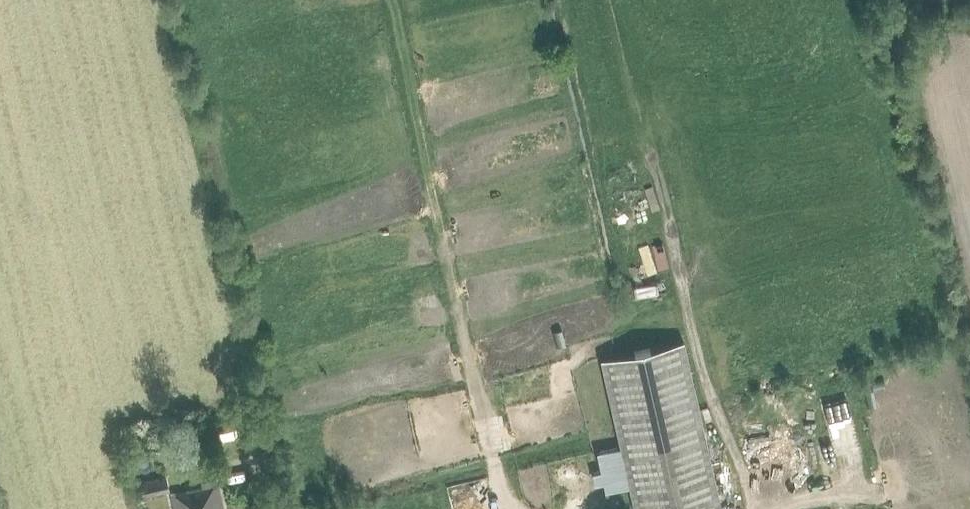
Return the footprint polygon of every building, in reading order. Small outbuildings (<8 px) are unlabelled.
[(683,340),(600,358),(633,508),(721,508),(683,340)] [(141,482),(145,496),(169,491),(166,476),(141,482)] [(217,486),(213,487),(211,480),(202,483),(202,488),(170,496),(173,508),(223,508),(217,486)]
